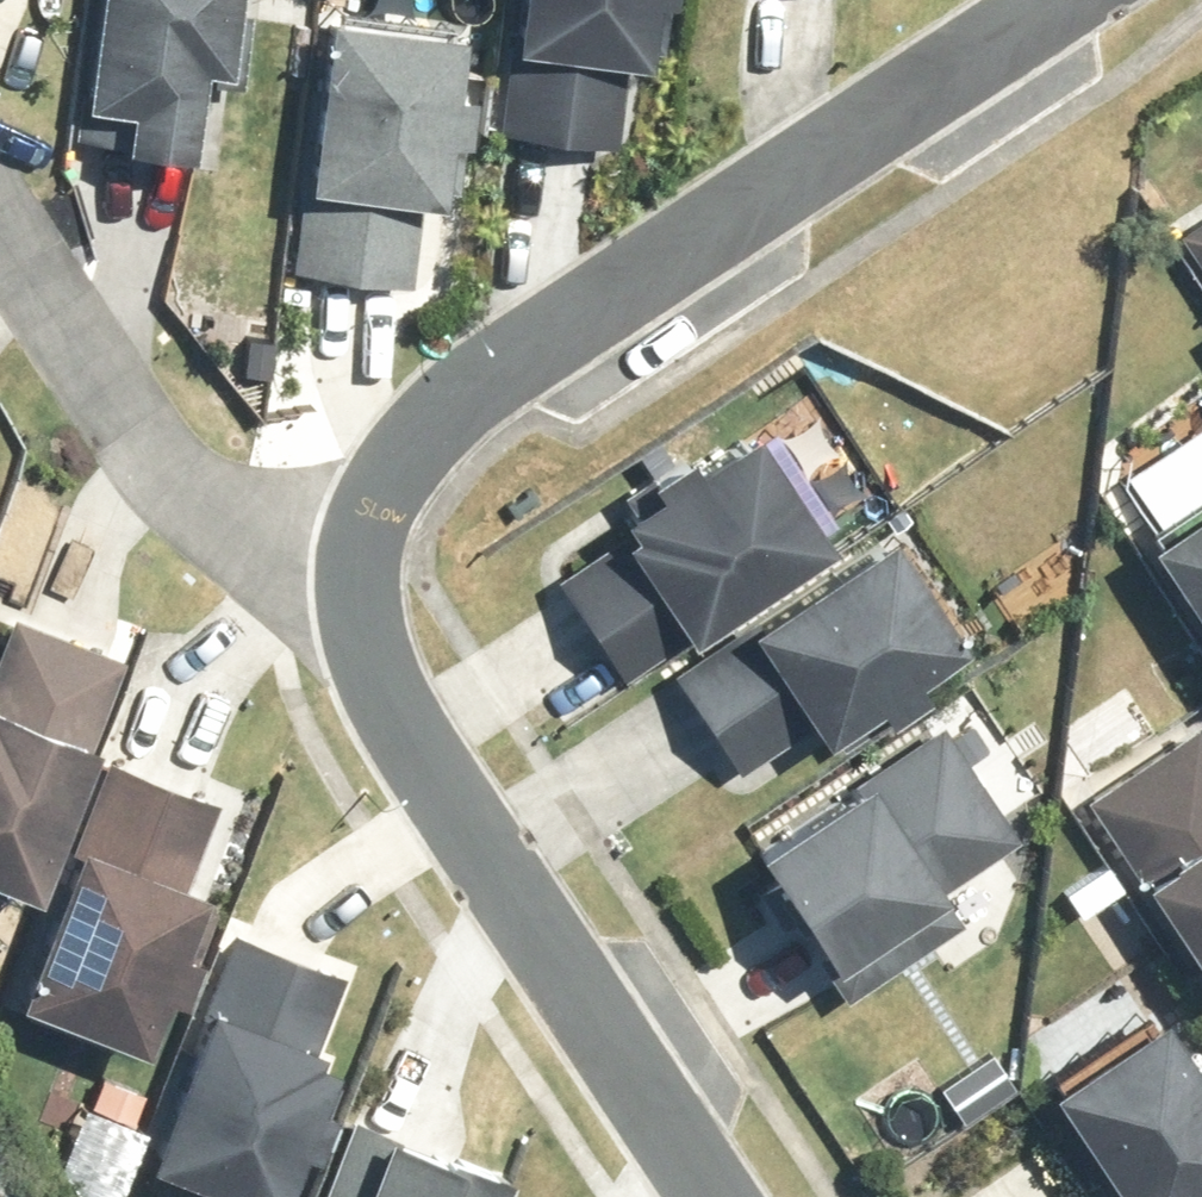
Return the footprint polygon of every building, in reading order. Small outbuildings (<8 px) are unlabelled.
[(76,99),(120,104),(115,139),(183,148),(193,75),(236,81),(246,10),(227,7),(228,0),(89,0),(76,99)] [(494,126),(613,141),(624,58),(638,60),(646,0),(510,0),(494,126)] [(455,29),(321,11),(288,266),(408,281),(418,198),(433,200),(441,134),(460,136),(466,90),(447,87),(455,29)] [(1176,231),(1201,270),(1201,214),(1176,231)] [(621,675),(821,538),(743,425),(689,462),(680,450),(620,492),(627,502),(614,511),(625,527),(552,577),(621,675)] [(1139,538),(1201,633),(1201,496),(1139,538)] [(958,639),(882,529),(669,673),(736,771),(808,723),(816,735),(869,699),(880,715),(919,689),(908,673),(958,639)] [(118,653),(10,613),(0,640),(0,881),(28,891),(118,653)] [(937,889),(1015,837),(939,723),(750,847),(847,992),(957,919),(937,889)] [(1083,796),(1201,978),(1201,735),(1195,724),(1083,796)] [(213,800),(102,757),(8,997),(136,1047),(159,990),(176,997),(212,905),(192,897),(196,885),(182,880),(213,800)] [(231,929),(140,1157),(241,1196),(273,1196),(293,1145),(304,1149),(332,1079),(321,1075),(327,1062),(316,1058),(333,1016),(323,1017),(340,972),(231,929)] [(1042,1083),(1117,1196),(1201,1196),(1201,1050),(1187,1060),(1155,1010),(1042,1083)] [(500,1167),(437,1144),(435,1148),(349,1115),(318,1196),(488,1196),(500,1167)]
